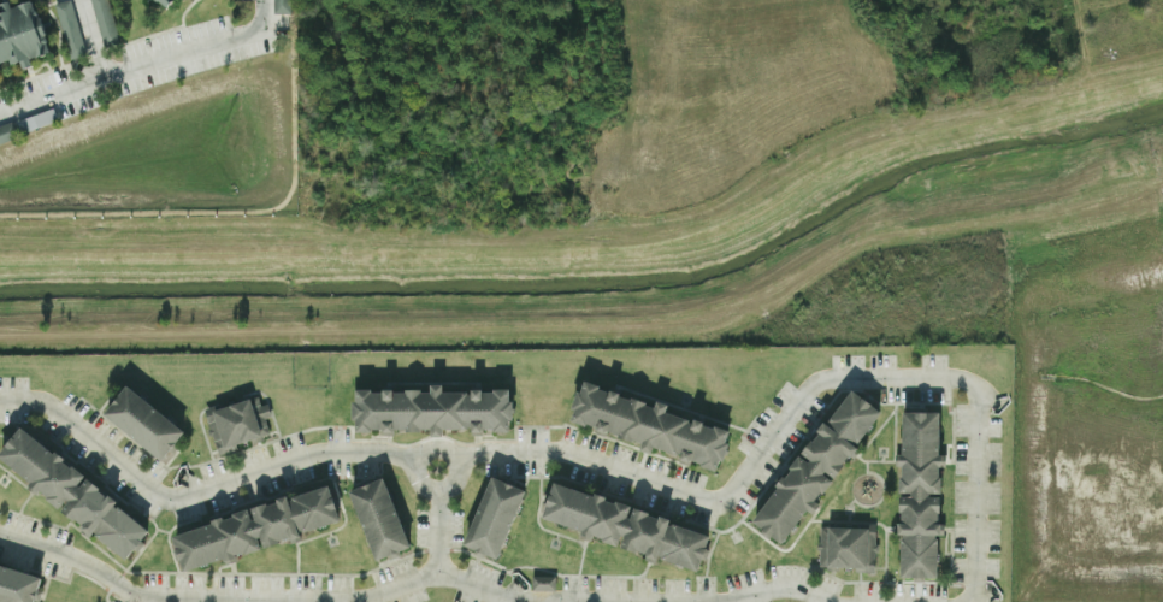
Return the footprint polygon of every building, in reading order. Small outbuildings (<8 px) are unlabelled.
[(0,9),(28,0),(32,0),(48,49),(0,65),(0,9)] [(53,5),(70,60),(86,55),(69,0),(53,5)] [(119,43),(108,0),(90,0),(103,47),(119,43)] [(168,11),(176,0),(154,0),(168,11)] [(289,0),(272,0),(272,15),(289,15),(289,0)] [(580,380),(736,432),(724,468),(568,417),(580,380)] [(130,383),(188,431),(165,458),(107,409),(130,383)] [(784,543),(755,520),(854,388),(884,409),(784,543)] [(355,393),(520,391),(520,429),(355,430),(355,393)] [(208,409),(259,394),(271,432),(220,449),(208,409)] [(902,411),(939,412),(939,577),(901,577),(902,411)] [(23,426),(153,531),(130,559),(0,455),(23,426)] [(494,474),(527,489),(497,557),(464,543),(494,474)] [(350,490),(384,477),(412,545),(377,559),(350,490)] [(555,480),(710,532),(698,568),(543,517),(555,480)] [(173,535),(329,482),(342,518),(185,571),(173,535)] [(828,525),(875,527),(874,568),(826,566),(828,525)] [(43,576),(35,601),(1,601),(0,601),(0,562),(43,576)] [(555,577),(532,577),(532,591),(555,591),(555,577)]
